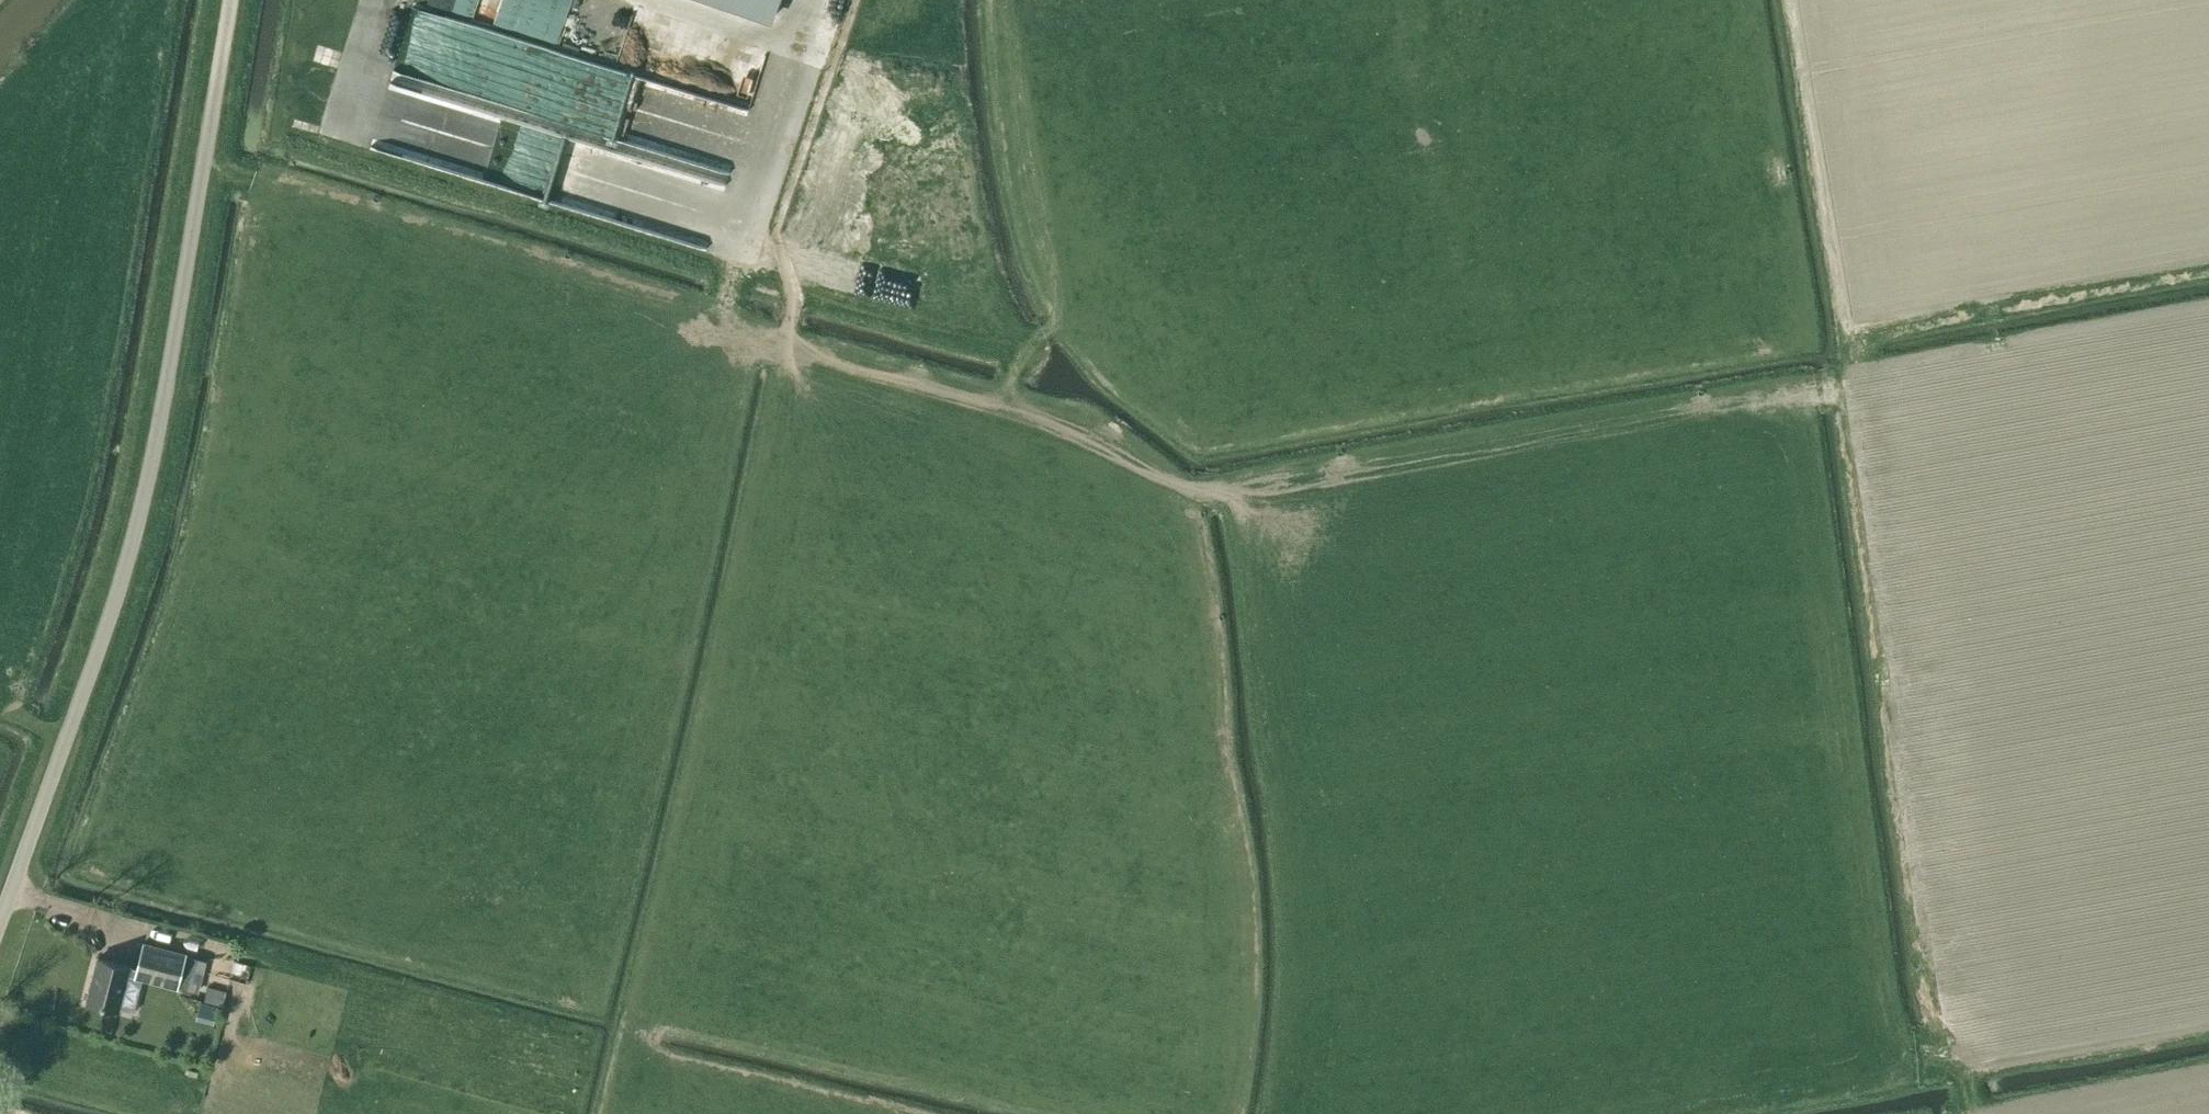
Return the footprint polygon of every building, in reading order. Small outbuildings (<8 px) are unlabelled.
[(557,0),(526,0),(513,44),(540,53),(557,0)] [(485,16),(481,33),(507,39),(511,22),(485,16)] [(186,953),(144,942),(137,968),(98,957),(86,1001),(119,1010),(128,974),(178,987),(186,953)] [(196,954),(186,985),(201,990),(211,959),(196,954)] [(228,1002),(229,987),(212,985),(210,1000),(228,1002)]
